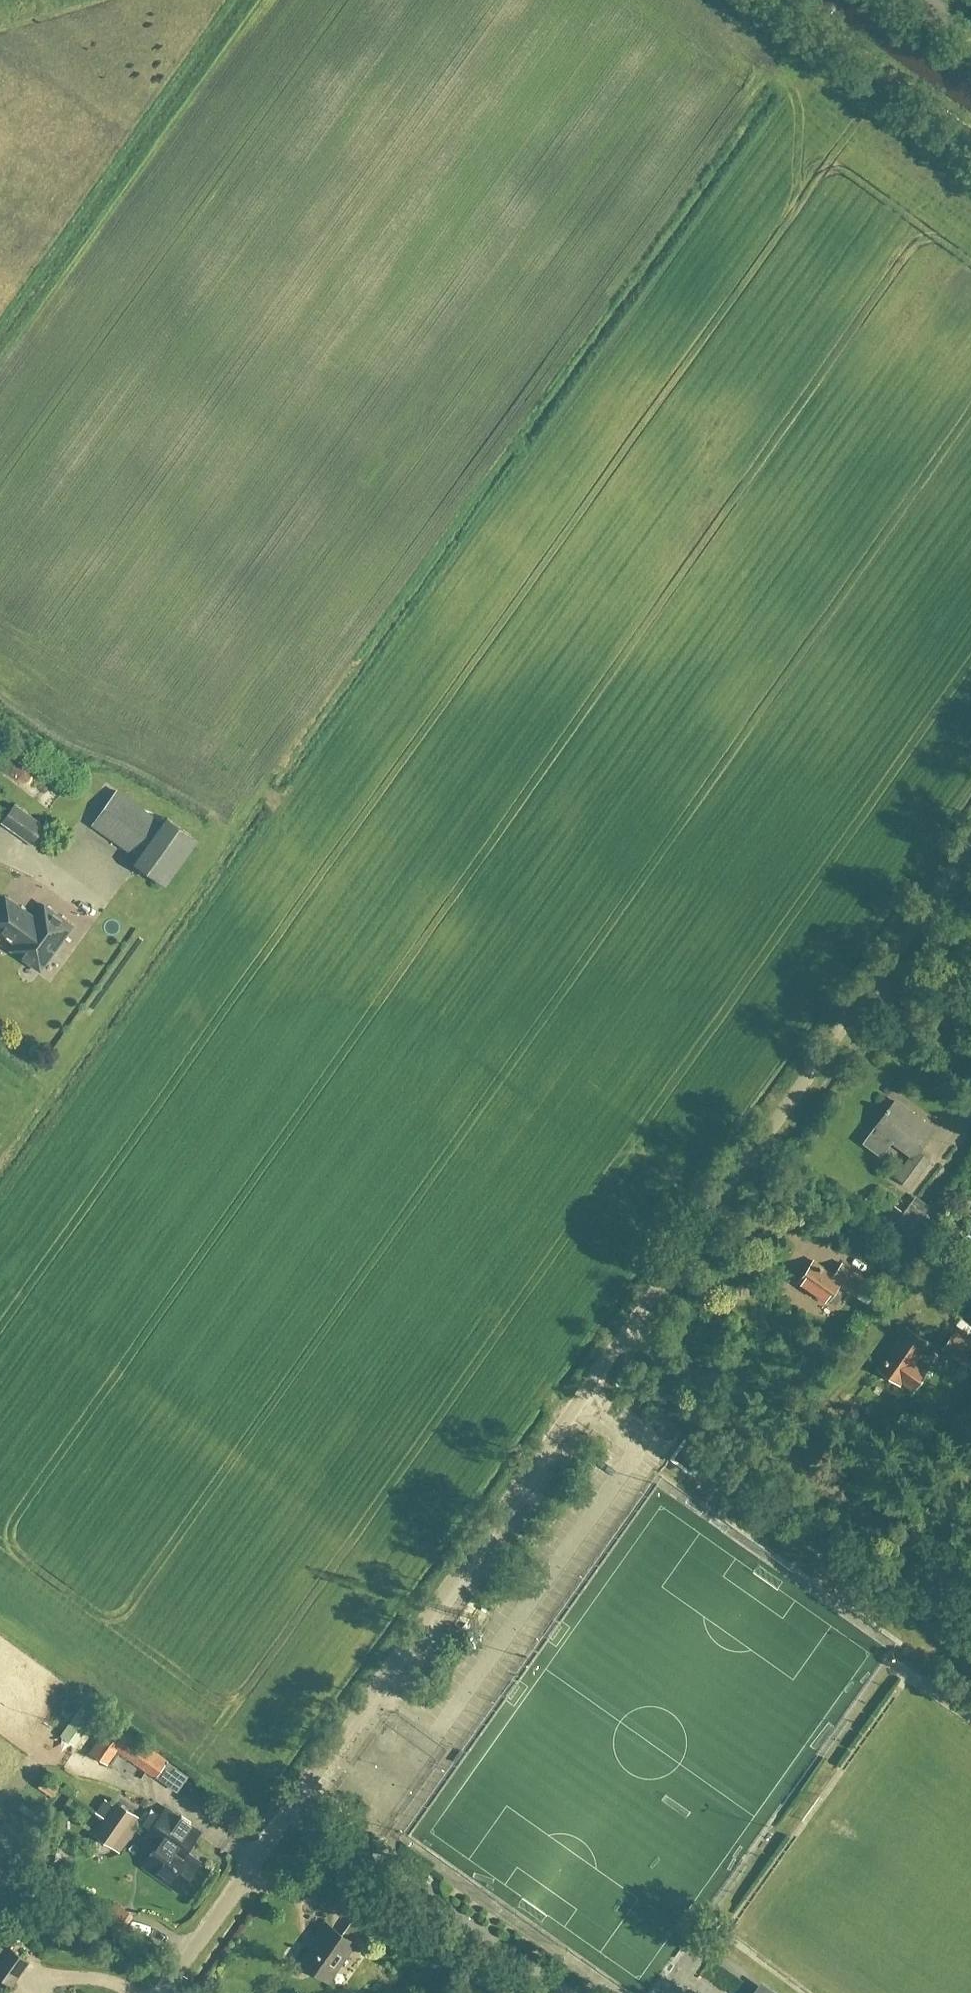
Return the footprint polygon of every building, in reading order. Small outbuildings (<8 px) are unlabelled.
[(167,886),(199,840),(168,817),(163,822),(120,791),(94,826),(138,858),(134,863),(167,886)] [(2,821),(33,844),(47,825),(16,803),(2,821)] [(35,918),(6,897),(0,904),(0,932),(16,944),(35,918)] [(35,918),(16,944),(11,950),(40,971),(73,926),(44,905),(35,918)] [(929,1159),(918,1151),(934,1130),(895,1101),(889,1109),(888,1107),(885,1110),(887,1112),(876,1127),(914,1155),(898,1176),(910,1185),(929,1159)] [(922,1208),(946,1180),(934,1169),(910,1197),(922,1208)] [(835,1222),(822,1213),(815,1223),(828,1232),(835,1222)] [(840,1283),(858,1295),(867,1282),(842,1264),(834,1276),(814,1262),(799,1282),(827,1301),(840,1283)] [(919,1382),(927,1372),(913,1363),(928,1342),(908,1328),(879,1369),(899,1383),(906,1373),(919,1382)] [(970,1358),(970,1348),(952,1335),(944,1348),(967,1364),(970,1358)] [(78,1746),(92,1722),(80,1715),(66,1739),(78,1746)] [(156,1776),(167,1761),(112,1722),(90,1751),(107,1763),(117,1748),(156,1776)] [(117,1804),(96,1834),(114,1847),(135,1816),(117,1804)] [(180,1892),(200,1863),(189,1856),(203,1836),(168,1811),(148,1840),(157,1846),(143,1866),(180,1892)] [(426,1880),(429,1882),(434,1885),(437,1880),(429,1875),(426,1880)] [(364,1952),(379,1932),(356,1915),(342,1935),(326,1924),(315,1939),(317,1940),(301,1962),(328,1981),(354,1945),(364,1952)] [(701,1940),(696,1936),(695,1935),(688,1945),(694,1950),(701,1940)] [(0,1958),(0,1979),(12,1988),(30,1962),(8,1947),(0,1958)]
